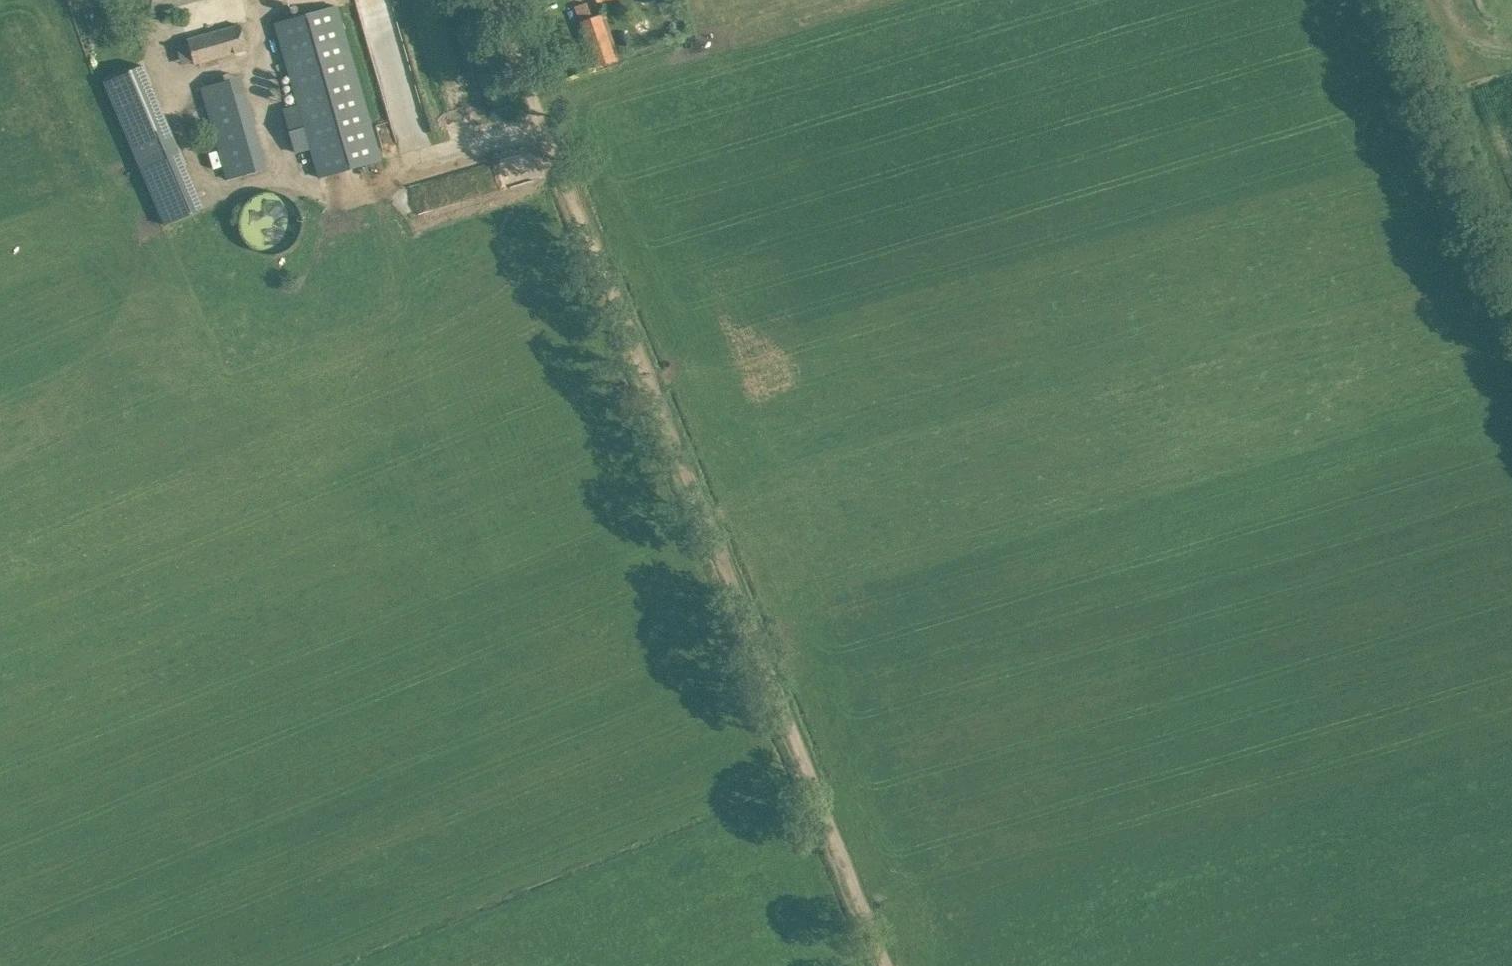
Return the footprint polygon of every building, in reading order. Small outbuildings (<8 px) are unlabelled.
[(153,12),(193,0),(150,0),(153,12)] [(578,37),(584,35),(595,67),(616,60),(601,14),(593,17),(587,2),(573,7),(574,10),(566,13),(570,24),(574,23),(578,37)] [(295,152),(311,148),(319,177),(381,160),(337,5),(275,22),(298,103),(282,107),(295,152)] [(188,39),(195,63),(247,49),(240,24),(188,39)] [(132,53),(101,66),(106,79),(135,67),(137,66),(132,53)] [(203,208),(142,64),(104,80),(164,224),(203,208)] [(227,178),(238,175),(243,193),(271,185),(245,91),(206,102),(227,178)] [(412,208),(455,203),(452,177),(409,183),(412,208)] [(265,253),(273,253),(281,251),(288,247),(293,242),(298,236),(300,228),(301,220),(299,213),(296,206),(291,200),(285,195),(278,192),(270,191),(262,192),(255,195),(249,199),(244,205),(240,212),(239,220),(239,228),(241,235),(245,242),(251,247),(258,251),(265,253)]
